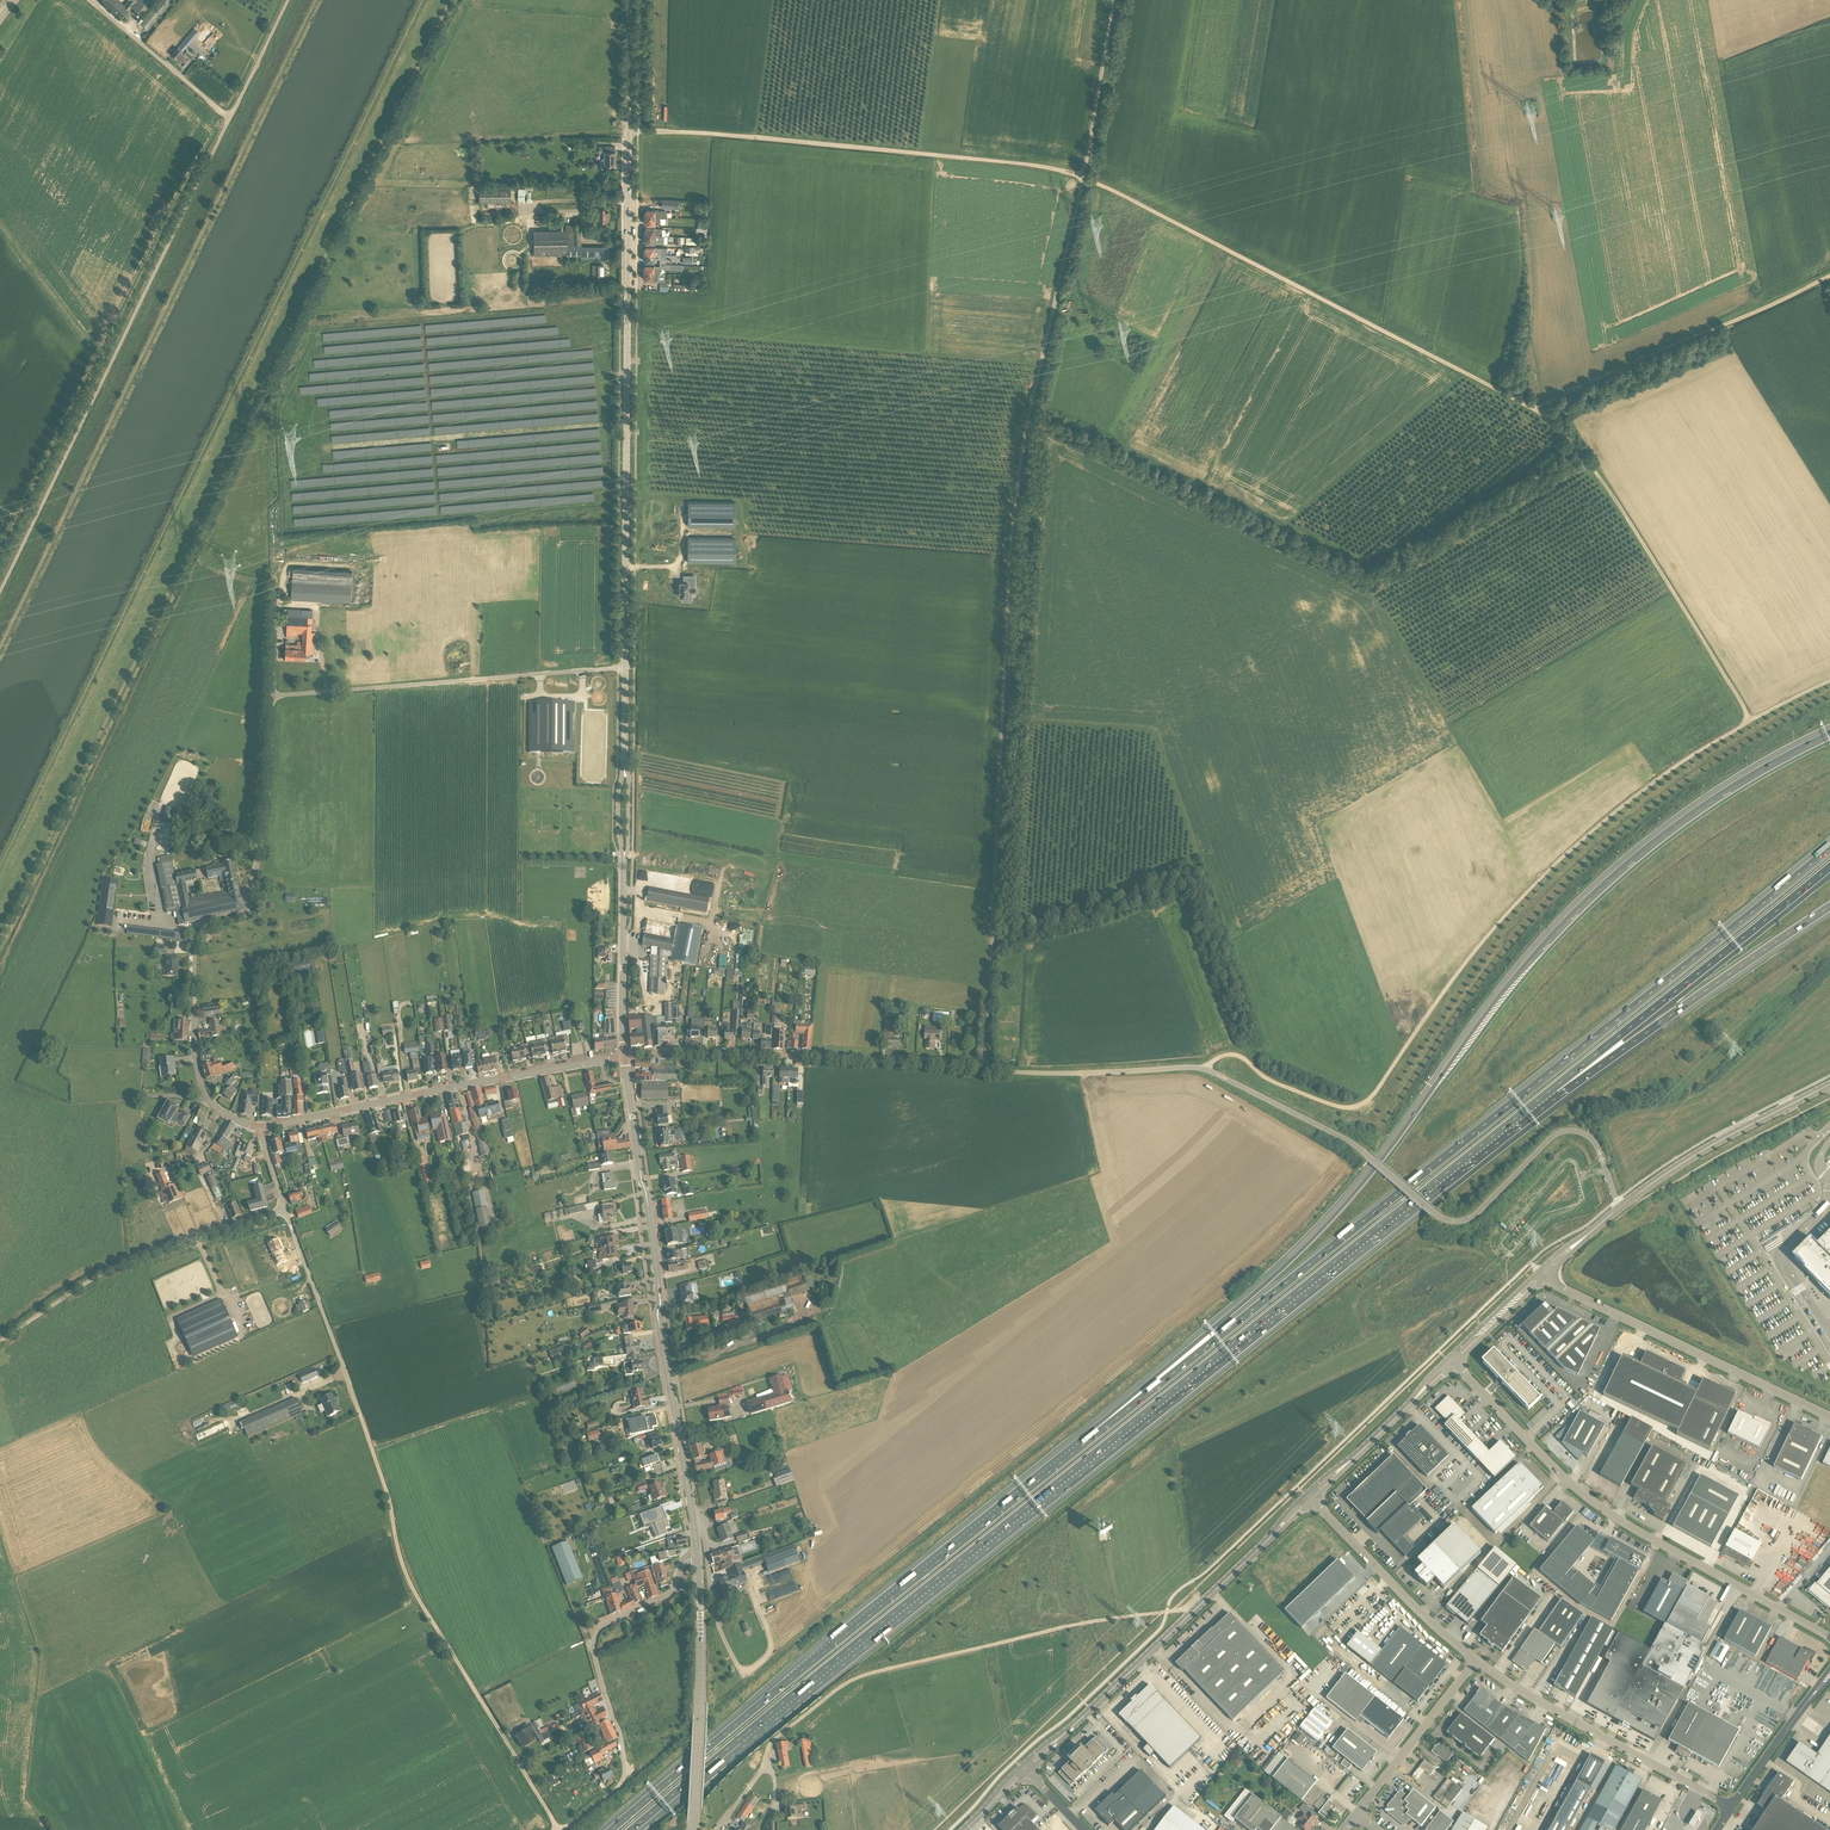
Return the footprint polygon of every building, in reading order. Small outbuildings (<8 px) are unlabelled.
[(103,0),(122,17),(136,0),(129,0),(125,4),(120,0),(103,0)] [(132,7),(143,16),(157,0),(137,0),(132,7)] [(149,29),(173,0),(159,0),(140,22),(149,29)] [(194,28),(187,37),(192,41),(191,41),(192,41),(199,32),(194,28)] [(183,51),(182,51),(178,47),(175,50),(171,55),(176,59),(177,57),(182,61),(181,63),(185,66),(189,61),(193,56),(187,50),(184,53),(183,52),(183,51)] [(599,146),(599,153),(604,153),(604,165),(614,165),(615,164),(615,146),(599,146)] [(479,189),(479,202),(510,202),(510,188),(479,189)] [(674,206),(675,200),(662,200),(662,208),(674,209),(674,206)] [(605,209),(605,208),(594,208),(594,209),(594,218),(601,218),(601,221),(608,221),(608,212),(604,212),(604,209),(605,209)] [(566,231),(566,254),(567,254),(567,259),(606,259),(606,247),(582,247),(582,245),(581,245),(581,224),(566,224),(566,231)] [(566,231),(534,231),(534,255),(566,254),(566,231)] [(601,274),(597,274),(597,283),(606,284),(606,283),(607,279),(609,279),(609,272),(601,271),(601,274)] [(736,525),(736,501),(688,501),(688,525),(736,525)] [(736,561),(736,537),(688,537),(688,561),(736,561)] [(352,584),(292,581),(291,599),(351,603),(352,584)] [(692,581),(680,581),(681,596),(683,596),(683,599),(692,599),(692,581)] [(313,610),(288,609),(286,636),(287,636),(298,636),(298,633),(303,633),(303,637),(311,638),(311,629),(297,628),(298,616),(313,617),(313,610)] [(312,629),(313,617),(298,616),(297,628),(311,629),(312,629)] [(313,629),(312,629),(311,629),(311,638),(303,637),(303,643),(303,647),(298,646),(298,649),(297,649),(297,655),(294,655),(294,659),(306,660),(306,653),(312,654),(312,649),(313,649),(314,633),(313,633),(313,629)] [(285,658),(291,659),(294,659),(294,655),(297,655),(297,649),(298,649),(298,646),(303,647),(303,643),(298,643),(297,645),(292,644),(286,644),(285,658)] [(343,657),(356,656),(355,649),(342,650),(343,657)] [(325,652),(325,662),(336,662),(336,651),(325,652)] [(575,708),(575,705),(575,702),(533,702),(533,753),(574,753),(574,742),(570,742),(570,714),(574,714),(574,708),(575,708)] [(163,819),(174,821),(175,809),(165,807),(163,819)] [(162,839),(171,839),(171,822),(162,822),(162,839)] [(159,864),(171,862),(170,855),(158,858),(159,864)] [(189,902),(185,886),(186,886),(185,884),(198,881),(196,871),(175,875),(177,885),(185,924),(243,912),(233,862),(223,864),(223,865),(206,868),(208,879),(226,875),(229,893),(189,902)] [(98,915),(114,917),(119,881),(103,879),(98,915)] [(185,924),(177,885),(161,888),(162,889),(166,910),(167,913),(176,911),(179,925),(185,924)] [(684,894),(664,890),(649,887),(646,901),(682,908),(706,913),(709,899),(684,894)] [(672,953),(671,957),(670,961),(695,966),(703,929),(678,924),(675,940),(672,953)] [(184,933),(127,926),(126,934),(183,941),(184,933)] [(672,953),(675,940),(645,934),(644,940),(642,946),(651,948),(672,953)] [(672,953),(651,948),(651,956),(668,957),(671,957),(672,953)] [(609,953),(609,950),(598,950),(598,958),(606,958),(606,962),(611,962),(611,953),(609,953)] [(667,978),(668,957),(651,956),(649,993),(665,994),(665,978),(667,978)] [(167,975),(177,975),(177,957),(167,957),(167,975)] [(805,967),(804,976),(815,977),(816,969),(805,967)] [(726,982),(733,982),(734,971),(726,971),(726,982)] [(204,1016),(218,1014),(217,1006),(213,1007),(213,1004),(206,1005),(206,1008),(203,1008),(204,1016)] [(640,1017),(629,1018),(628,1018),(631,1047),(644,1046),(645,1048),(652,1047),(652,1042),(650,1024),(658,1023),(657,1015),(648,1016),(640,1017)] [(605,1031),(605,1049),(616,1047),(614,1017),(605,1018),(605,1020),(605,1031)] [(436,1032),(444,1031),(443,1019),(434,1020),(436,1032)] [(188,1021),(179,1020),(172,1020),(172,1034),(168,1034),(168,1041),(187,1042),(188,1021)] [(200,1039),(220,1036),(218,1021),(210,1021),(212,1030),(198,1032),(200,1039)] [(691,1022),(691,1029),(690,1038),(699,1038),(699,1029),(704,1029),(704,1023),(691,1022)] [(712,1022),(704,1022),(704,1023),(704,1029),(708,1029),(707,1038),(716,1039),(717,1030),(712,1029),(712,1022)] [(729,1024),(722,1024),(721,1031),(725,1032),(724,1039),(733,1039),(733,1032),(729,1032),(729,1024)] [(804,1034),(802,1049),(810,1050),(813,1026),(796,1024),(793,1024),(792,1036),(791,1040),(791,1042),(790,1049),(797,1050),(798,1041),(794,1041),(795,1034),(804,1034)] [(673,1036),(672,1025),(654,1026),(654,1047),(662,1047),(661,1036),(673,1036)] [(738,1029),(737,1036),(742,1036),(742,1040),(750,1040),(750,1025),(746,1025),(746,1031),(742,1030),(742,1029),(738,1029)] [(753,1040),(761,1040),(760,1049),(771,1049),(772,1025),(766,1025),(765,1035),(760,1034),(760,1032),(753,1032),(753,1040)] [(383,1030),(384,1036),(393,1035),(392,1028),(389,1028),(388,1026),(385,1026),(385,1029),(383,1030)] [(474,1028),(475,1032),(476,1038),(485,1036),(484,1030),(479,1031),(479,1027),(474,1028)] [(934,1049),(935,1043),(934,1043),(934,1040),(940,1040),(940,1032),(940,1028),(926,1027),(925,1040),(927,1040),(926,1049),(934,1049)] [(775,1032),(774,1049),(785,1050),(786,1033),(782,1032),(782,1029),(776,1029),(776,1032),(775,1032)] [(605,1049),(605,1031),(599,1031),(599,1040),(595,1041),(595,1051),(605,1049)] [(556,1037),(560,1054),(564,1053),(564,1052),(566,1052),(566,1053),(570,1052),(569,1046),(567,1047),(567,1045),(569,1045),(567,1035),(556,1037)] [(548,1049),(551,1048),(553,1055),(555,1054),(555,1055),(560,1054),(556,1037),(546,1039),(548,1049)] [(536,1041),(540,1058),(544,1057),(544,1056),(546,1056),(545,1049),(548,1049),(546,1039),(542,1040),(536,1041)] [(526,1043),(527,1044),(528,1053),(532,1052),(533,1058),(535,1058),(535,1059),(540,1058),(536,1041),(526,1043)] [(405,1053),(410,1053),(417,1052),(420,1052),(419,1042),(404,1044),(405,1053)] [(474,1053),(472,1042),(468,1043),(467,1044),(468,1050),(464,1051),(463,1052),(465,1069),(473,1068),(471,1054),(474,1053)] [(517,1046),(520,1062),(524,1061),(524,1060),(526,1060),(525,1053),(528,1053),(527,1044),(517,1046)] [(520,1062),(517,1046),(507,1048),(508,1057),(512,1056),(513,1062),(515,1062),(515,1063),(520,1062)] [(143,1049),(142,1064),(150,1064),(151,1050),(143,1049)] [(280,1071),(289,1071),(289,1049),(280,1050),(280,1071)] [(212,1054),(201,1056),(202,1062),(213,1060),(212,1054)] [(462,1065),(461,1054),(454,1055),(454,1058),(451,1059),(453,1071),(460,1070),(459,1065),(462,1065)] [(491,1057),(483,1059),(482,1059),(483,1063),(477,1065),(478,1074),(498,1070),(495,1055),(493,1054),(492,1054),(491,1056),(491,1057)] [(431,1075),(431,1074),(433,1074),(432,1063),(435,1062),(434,1055),(429,1055),(429,1060),(424,1061),(426,1075),(428,1075),(429,1075),(429,1076),(430,1076),(430,1075),(431,1075)] [(444,1055),(437,1056),(439,1073),(441,1072),(442,1073),(444,1073),(445,1072),(446,1072),(444,1055)] [(175,1066),(174,1058),(160,1060),(163,1078),(175,1076),(174,1066),(175,1066)] [(343,1075),(347,1074),(345,1064),(344,1059),(340,1060),(338,1060),(338,1063),(337,1063),(339,1073),(342,1072),(343,1075)] [(235,1070),(233,1064),(223,1068),(220,1061),(214,1063),(202,1067),(206,1080),(216,1077),(235,1070)] [(352,1062),(345,1064),(347,1074),(348,1078),(352,1078),(355,1092),(364,1090),(361,1074),(355,1076),(352,1062)] [(330,1074),(329,1065),(325,1064),(325,1066),(324,1066),(324,1065),(323,1065),(322,1066),(321,1066),(320,1067),(319,1068),(319,1069),(319,1070),(319,1071),(319,1072),(320,1072),(321,1073),(322,1074),(323,1074),(324,1074),(325,1073),(326,1073),(326,1075),(330,1074)] [(383,1064),(377,1065),(379,1077),(383,1077),(384,1083),(393,1081),(393,1082),(399,1081),(397,1071),(385,1073),(383,1064)] [(635,1081),(642,1081),(684,1081),(684,1070),(676,1070),(676,1066),(660,1066),(660,1065),(653,1065),(653,1071),(644,1071),(639,1071),(639,1075),(635,1075),(635,1081)] [(370,1066),(364,1068),(365,1073),(367,1072),(368,1078),(370,1089),(378,1088),(376,1076),(372,1077),(370,1066)] [(755,1080),(755,1066),(743,1066),(743,1071),(748,1071),(748,1080),(755,1080)] [(421,1076),(420,1069),(413,1070),(414,1073),(407,1074),(408,1082),(417,1081),(417,1076),(421,1076)] [(773,1069),(763,1069),(763,1077),(763,1086),(767,1086),(767,1077),(773,1078),(773,1069)] [(788,1079),(789,1070),(780,1070),(779,1084),(783,1084),(784,1079),(788,1079)] [(789,1070),(788,1079),(793,1079),(793,1084),(797,1084),(798,1070),(789,1070)] [(592,1073),(585,1074),(589,1095),(611,1090),(609,1083),(595,1086),(592,1073)] [(316,1082),(317,1086),(317,1090),(318,1090),(318,1091),(317,1091),(317,1095),(328,1093),(327,1089),(327,1086),(328,1086),(326,1075),(322,1075),(319,1076),(315,1076),(315,1077),(314,1078),(316,1082)] [(344,1077),(339,1078),(342,1089),(339,1090),(341,1100),(349,1098),(348,1093),(349,1093),(348,1088),(347,1088),(346,1081),(345,1081),(344,1077)] [(237,1081),(234,1078),(227,1084),(231,1087),(224,1095),(230,1101),(237,1093),(233,1090),(238,1085),(235,1083),(237,1081)] [(295,1089),(296,1096),(294,1097),(296,1115),(301,1115),(300,1102),(304,1102),(301,1079),(292,1080),(293,1089),(295,1089)] [(541,1080),(546,1100),(547,1105),(557,1103),(557,1100),(558,1099),(557,1098),(562,1096),(561,1092),(562,1091),(562,1090),(561,1090),(560,1087),(551,1089),(548,1079),(541,1080)] [(290,1081),(281,1082),(281,1083),(283,1107),(276,1107),(277,1118),(289,1117),(288,1097),(292,1097),(290,1081)] [(642,1099),(648,1099),(667,1100),(667,1083),(642,1083),(642,1099)] [(249,1116),(251,1101),(256,1101),(255,1106),(259,1107),(259,1091),(251,1090),(251,1093),(244,1092),(241,1115),(249,1116)] [(480,1090),(472,1092),(480,1118),(486,1116),(487,1117),(487,1118),(489,1119),(491,1117),(491,1116),(491,1115),(501,1112),(497,1102),(483,1106),(482,1100),(480,1090)] [(514,1108),(512,1101),(519,1100),(517,1091),(508,1092),(510,1101),(504,1103),(506,1110),(514,1108)] [(581,1096),(572,1098),(574,1107),(583,1105),(584,1107),(589,1106),(586,1093),(581,1094),(581,1096)] [(468,1134),(466,1123),(464,1117),(461,1117),(459,1109),(456,1095),(447,1097),(457,1137),(462,1136),(463,1140),(467,1139),(467,1140),(470,1139),(469,1136),(468,1134)] [(262,1116),(271,1117),(272,1099),(263,1099),(262,1106),(261,1106),(261,1110),(262,1110),(262,1116)] [(164,1109),(163,1108),(162,1108),(159,1113),(161,1114),(158,1119),(163,1122),(166,1118),(176,1124),(177,1122),(185,1126),(190,1116),(182,1112),(180,1115),(175,1112),(176,1111),(174,1110),(176,1106),(168,1101),(164,1109)] [(478,1118),(475,1107),(469,1108),(472,1120),(478,1141),(477,1142),(481,1156),(489,1154),(479,1118),(478,1118)] [(657,1117),(658,1126),(668,1124),(667,1116),(666,1108),(659,1109),(660,1117),(657,1117)] [(214,1135),(218,1128),(219,1127),(212,1123),(211,1124),(206,1121),(210,1114),(202,1109),(197,1118),(201,1120),(198,1126),(214,1135)] [(416,1135),(419,1134),(419,1137),(429,1135),(426,1118),(421,1119),(419,1110),(410,1112),(413,1129),(415,1128),(416,1135)] [(389,1111),(384,1112),(387,1123),(392,1121),(389,1111)] [(757,1111),(749,1111),(750,1126),(758,1126),(757,1111)] [(433,1130),(437,1129),(440,1142),(450,1140),(445,1116),(440,1118),(439,1112),(430,1114),(433,1130)] [(403,1113),(394,1115),(396,1124),(398,1133),(403,1132),(401,1123),(405,1122),(403,1113)] [(366,1117),(371,1135),(369,1135),(371,1141),(376,1140),(374,1134),(380,1132),(374,1115),(366,1117)] [(513,1137),(508,1120),(502,1121),(507,1139),(513,1137)] [(221,1136),(215,1144),(220,1148),(227,1152),(232,1143),(226,1139),(235,1125),(229,1121),(221,1136)] [(348,1125),(342,1126),(344,1137),(359,1133),(357,1124),(348,1126),(348,1125)] [(321,1132),(322,1137),(326,1136),(334,1134),(332,1125),(321,1128),(322,1132),(321,1132)] [(197,1153),(207,1135),(207,1134),(196,1128),(185,1152),(193,1157),(196,1153),(197,1153)] [(318,1138),(322,1137),(321,1132),(322,1132),(321,1128),(306,1131),(308,1141),(318,1138)] [(671,1142),(676,1142),(674,1131),(670,1131),(670,1130),(659,1132),(661,1147),(672,1146),(671,1142)] [(630,1148),(629,1141),(616,1143),(615,1135),(610,1136),(603,1137),(602,1132),(597,1133),(597,1132),(599,1148),(599,1147),(604,1147),(604,1152),(630,1148)] [(284,1146),(287,1156),(288,1158),(292,1157),(292,1155),(302,1153),(299,1142),(300,1142),(298,1133),(289,1136),(291,1144),(284,1145),(284,1146)] [(348,1138),(336,1140),(338,1148),(341,1147),(342,1148),(350,1146),(348,1138)] [(278,1159),(287,1156),(284,1146),(282,1147),(280,1140),(272,1142),(275,1155),(277,1154),(277,1156),(272,1158),(275,1166),(280,1165),(278,1159)] [(245,1145),(240,1143),(235,1157),(240,1159),(242,1153),(246,1155),(244,1161),(251,1163),(252,1160),(249,1158),(250,1156),(253,1148),(245,1144),(245,1145)] [(672,1155),(659,1156),(660,1164),(663,1164),(664,1171),(670,1170),(670,1166),(671,1166),(675,1165),(674,1155),(679,1155),(679,1149),(673,1149),(673,1152),(672,1152),(672,1155)] [(602,1161),(600,1161),(601,1166),(603,1165),(613,1164),(611,1155),(602,1156),(602,1161)] [(690,1156),(680,1157),(682,1172),(692,1171),(690,1156)] [(316,1158),(309,1160),(310,1167),(317,1165),(316,1158)] [(329,1160),(330,1164),(331,1171),(344,1168),(342,1161),(335,1163),(334,1159),(329,1160)] [(205,1174),(207,1178),(213,1175),(211,1170),(210,1169),(207,1164),(198,1168),(201,1176),(205,1174)] [(156,1175),(165,1194),(176,1189),(174,1185),(169,1187),(163,1173),(156,1175)] [(614,1184),(613,1173),(602,1175),(604,1191),(616,1189),(616,1184),(614,1184)] [(673,1185),(672,1179),(662,1180),(664,1191),(666,1191),(666,1195),(677,1193),(675,1184),(673,1185)] [(209,1184),(211,1189),(212,1189),(214,1193),(220,1191),(218,1186),(216,1181),(209,1184)] [(262,1186),(254,1188),(258,1201),(248,1204),(251,1211),(267,1207),(262,1186)] [(180,1199),(176,1189),(165,1194),(169,1204),(180,1199)] [(476,1210),(487,1208),(483,1191),(474,1193),(473,1193),(476,1210)] [(301,1200),(298,1192),(288,1195),(289,1198),(289,1199),(290,1200),(291,1203),(301,1200)] [(672,1215),(669,1199),(661,1200),(663,1211),(662,1211),(664,1221),(677,1219),(676,1214),(672,1215)] [(241,1216),(236,1203),(227,1207),(232,1219),(241,1216)] [(601,1210),(604,1223),(615,1221),(613,1211),(616,1210),(615,1203),(602,1205),(602,1209),(601,1210)] [(584,1205),(565,1209),(566,1216),(585,1211),(584,1205)] [(311,1213),(309,1206),(302,1209),(305,1216),(311,1213)] [(706,1211),(688,1215),(690,1222),(708,1219),(706,1211)] [(338,1223),(327,1231),(330,1236),(341,1229),(338,1223)] [(557,1227),(562,1244),(575,1240),(572,1230),(565,1232),(563,1225),(557,1227)] [(665,1232),(667,1246),(678,1244),(683,1243),(681,1231),(676,1231),(665,1232)] [(1818,1245),(1813,1240),(1795,1259),(1829,1294),(1829,1234),(1818,1245)] [(615,1247),(619,1247),(617,1236),(600,1238),(602,1249),(615,1247)] [(283,1252),(278,1240),(269,1244),(274,1255),(278,1265),(287,1261),(283,1252)] [(615,1247),(602,1249),(598,1250),(600,1260),(617,1258),(615,1247)] [(666,1253),(667,1261),(683,1258),(682,1250),(675,1251),(676,1252),(666,1253)] [(675,1264),(668,1265),(669,1272),(674,1272),(674,1273),(679,1272),(679,1271),(688,1270),(687,1265),(692,1263),(691,1259),(675,1264)] [(429,1261),(420,1263),(422,1269),(430,1267),(429,1261)] [(707,1268),(705,1261),(698,1263),(700,1270),(707,1268)] [(616,1271),(617,1276),(623,1275),(628,1274),(627,1273),(632,1272),(631,1264),(622,1265),(623,1270),(623,1271),(616,1271)] [(753,1317),(754,1322),(788,1311),(788,1312),(794,1311),(790,1299),(809,1291),(816,1289),(812,1276),(822,1272),(821,1268),(803,1274),(736,1296),(738,1306),(746,1304),(750,1318),(753,1317)] [(379,1273),(365,1277),(366,1283),(380,1280),(379,1273)] [(587,1291),(586,1288),(583,1289),(581,1283),(577,1284),(580,1293),(587,1291)] [(617,1289),(619,1298),(631,1296),(630,1287),(628,1287),(628,1283),(619,1284),(619,1288),(617,1289)] [(689,1283),(680,1286),(681,1295),(682,1306),(692,1305),(691,1294),(689,1283)] [(591,1303),(591,1294),(584,1294),(584,1293),(583,1293),(583,1303),(591,1303)] [(192,1353),(236,1333),(221,1300),(177,1320),(192,1353)] [(303,1314),(310,1311),(306,1302),(299,1304),(303,1314)] [(617,1306),(619,1316),(623,1316),(624,1319),(633,1318),(633,1313),(634,1313),(632,1302),(621,1303),(621,1305),(617,1306)] [(1578,1376),(1586,1359),(1600,1330),(1595,1327),(1557,1309),(1554,1312),(1546,1304),(1547,1304),(1546,1303),(1537,1312),(1536,1312),(1531,1317),(1532,1317),(1522,1326),(1522,1327),(1523,1326),(1565,1370),(1578,1376)] [(600,1304),(585,1306),(586,1310),(587,1310),(588,1314),(601,1311),(600,1304)] [(743,1322),(741,1312),(714,1316),(714,1321),(723,1320),(724,1325),(743,1322)] [(709,1327),(707,1316),(685,1320),(687,1332),(693,1330),(693,1329),(709,1327)] [(641,1332),(639,1324),(626,1326),(626,1329),(623,1329),(624,1334),(632,1333),(641,1332)] [(587,1328),(578,1334),(582,1339),(590,1333),(587,1328)] [(625,1338),(627,1355),(628,1355),(628,1354),(636,1353),(640,1353),(639,1344),(633,1344),(633,1340),(632,1336),(625,1338)] [(561,1355),(561,1354),(559,1348),(553,1351),(549,1352),(551,1358),(561,1355)] [(1502,1382),(1502,1383),(1528,1410),(1540,1399),(1517,1375),(1517,1374),(1514,1371),(1514,1372),(1509,1366),(1507,1364),(1495,1352),(1484,1363),(1495,1375),(1495,1376),(1498,1379),(1498,1378),(1499,1379),(1498,1380),(1500,1382),(1501,1382),(1502,1382)] [(1677,1435),(1709,1451),(1735,1395),(1703,1380),(1697,1393),(1679,1384),(1685,1371),(1669,1363),(1669,1362),(1664,1359),(1663,1360),(1646,1352),(1640,1365),(1622,1357),(1603,1396),(1678,1432),(1677,1435)] [(628,1354),(628,1355),(629,1359),(631,1358),(632,1360),(629,1361),(630,1363),(624,1364),(625,1376),(633,1375),(633,1372),(642,1371),(641,1362),(637,1363),(636,1353),(628,1354)] [(594,1360),(595,1366),(595,1367),(587,1370),(588,1372),(595,1371),(595,1369),(598,1369),(598,1368),(600,1367),(599,1359),(594,1360)] [(314,1369),(300,1375),(303,1383),(318,1377),(314,1369)] [(775,1395),(748,1403),(752,1414),(791,1402),(788,1391),(785,1391),(781,1377),(770,1380),(775,1395)] [(611,1385),(599,1389),(601,1394),(612,1391),(611,1385)] [(631,1392),(632,1396),(635,1409),(648,1406),(647,1399),(644,1400),(642,1390),(631,1392)] [(336,1413),(340,1411),(332,1394),(321,1400),(329,1418),(336,1414),(336,1413)] [(1490,1452),(1459,1420),(1466,1414),(1462,1410),(1449,1397),(1449,1396),(1448,1397),(1449,1397),(1436,1409),(1435,1409),(1436,1410),(1444,1418),(1448,1422),(1444,1426),(1479,1462),(1490,1452)] [(727,1397),(719,1398),(720,1405),(728,1404),(727,1397)] [(581,1398),(566,1404),(567,1408),(583,1403),(581,1398)] [(248,1438),(303,1414),(297,1399),(242,1423),(248,1438)] [(230,1409),(239,1406),(237,1402),(224,1406),(227,1415),(232,1413),(230,1409)] [(710,1421),(723,1418),(731,1417),(729,1407),(709,1410),(711,1420),(710,1420),(710,1421)] [(1605,1426),(1580,1412),(1576,1418),(1575,1417),(1555,1437),(1579,1461),(1582,1454),(1588,1457),(1605,1426)] [(1728,1434),(1760,1449),(1770,1427),(1757,1421),(1758,1420),(1755,1418),(1754,1419),(1738,1412),(1728,1434)] [(633,1419),(636,1429),(646,1427),(647,1432),(652,1430),(651,1427),(657,1426),(654,1416),(645,1418),(644,1416),(633,1419)] [(1653,1430),(1631,1418),(1600,1476),(1621,1487),(1653,1430)] [(587,1423),(588,1430),(589,1429),(600,1426),(598,1420),(587,1423)] [(620,1424),(623,1433),(632,1430),(628,1421),(620,1424)] [(206,1422),(195,1427),(196,1431),(208,1426),(206,1422)] [(1795,1424),(1774,1468),(1802,1481),(1823,1437),(1795,1424)] [(1427,1477),(1449,1456),(1421,1427),(1412,1435),(1410,1433),(1406,1437),(1408,1439),(1399,1447),(1427,1477)] [(600,1437),(598,1431),(587,1434),(589,1441),(595,1439),(596,1442),(601,1440),(600,1437)] [(659,1438),(658,1432),(647,1435),(648,1440),(647,1440),(648,1442),(651,1442),(652,1449),(658,1448),(657,1447),(661,1446),(660,1438),(659,1438)] [(1490,1452),(1479,1462),(1495,1479),(1516,1458),(1501,1442),(1490,1452)] [(711,1473),(731,1466),(726,1451),(704,1457),(700,1445),(691,1447),(694,1460),(696,1471),(709,1468),(711,1473)] [(1634,1499),(1648,1506),(1649,1507),(1649,1508),(1648,1509),(1649,1511),(1650,1510),(1651,1511),(1652,1512),(1653,1513),(1655,1514),(1654,1516),(1663,1521),(1671,1507),(1666,1504),(1687,1465),(1652,1447),(1631,1486),(1639,1490),(1634,1499)] [(739,1454),(734,1455),(737,1466),(742,1465),(753,1462),(749,1451),(739,1454)] [(658,1455),(642,1461),(644,1468),(653,1465),(655,1469),(662,1467),(661,1464),(659,1464),(659,1463),(660,1462),(658,1455)] [(1394,1459),(1351,1500),(1369,1519),(1366,1522),(1371,1527),(1373,1525),(1376,1529),(1375,1531),(1378,1534),(1381,1531),(1406,1556),(1414,1549),(1403,1538),(1425,1519),(1410,1503),(1423,1490),(1394,1459)] [(1520,1464),(1472,1509),(1495,1534),(1544,1488),(1537,1481),(1520,1464)] [(656,1471),(655,1471),(646,1474),(648,1479),(657,1475),(656,1471)] [(792,1473),(773,1479),(776,1487),(794,1481),(792,1473)] [(1739,1497),(1701,1476),(1673,1527),(1711,1548),(1739,1497)] [(724,1481),(714,1482),(716,1494),(714,1495),(715,1501),(727,1498),(724,1481)] [(646,1483),(637,1486),(639,1492),(648,1489),(646,1483)] [(661,1488),(659,1483),(649,1487),(652,1494),(651,1495),(653,1502),(666,1497),(663,1487),(661,1488)] [(1574,1512),(1562,1502),(1553,1514),(1546,1508),(1530,1527),(1548,1542),(1574,1512)] [(631,1507),(633,1512),(641,1509),(639,1504),(631,1507)] [(670,1527),(662,1507),(640,1515),(645,1527),(646,1529),(652,1527),(656,1538),(668,1534),(666,1529),(670,1527)] [(714,1513),(715,1519),(715,1521),(725,1519),(724,1514),(731,1513),(730,1509),(725,1510),(719,1511),(719,1512),(714,1513)] [(722,1542),(733,1539),(728,1525),(717,1528),(722,1542)] [(1444,1589),(1481,1554),(1454,1526),(1417,1561),(1418,1562),(1415,1566),(1418,1570),(1415,1574),(1419,1578),(1423,1582),(1427,1587),(1431,1583),(1435,1587),(1439,1583),(1444,1589)] [(1565,1577),(1581,1558),(1595,1542),(1577,1527),(1540,1571),(1581,1605),(1611,1622),(1639,1572),(1639,1571),(1646,1559),(1611,1540),(1606,1547),(1605,1546),(1603,1549),(1605,1550),(1604,1552),(1619,1560),(1614,1570),(1608,1580),(1603,1589),(1597,1600),(1589,1596),(1596,1587),(1578,1573),(1571,1581),(1565,1577)] [(1752,1562),(1761,1545),(1735,1530),(1722,1553),(1750,1569),(1754,1563),(1752,1562)] [(736,1536),(736,1537),(737,1541),(747,1538),(746,1536),(747,1536),(746,1535),(745,1533),(736,1536)] [(677,1548),(677,1547),(687,1545),(686,1538),(677,1539),(676,1535),(645,1546),(646,1549),(651,1547),(652,1548),(659,1546),(658,1543),(667,1541),(669,1549),(677,1548)] [(567,1542),(551,1547),(565,1588),(582,1582),(567,1542)] [(763,1557),(765,1563),(769,1573),(800,1562),(794,1545),(763,1557)] [(723,1570),(728,1569),(741,1564),(743,1563),(740,1555),(738,1556),(735,1547),(738,1546),(710,1556),(713,1564),(724,1560),(726,1564),(722,1565),(723,1570)] [(676,1556),(675,1550),(658,1554),(660,1562),(668,1561),(667,1557),(669,1557),(669,1558),(676,1556)] [(741,1564),(743,1571),(765,1563),(763,1557),(743,1564),(743,1563),(741,1564)] [(1338,1560),(1285,1611),(1302,1629),(1355,1578),(1338,1560)] [(728,1569),(731,1576),(735,1587),(747,1582),(743,1571),(741,1564),(728,1569)] [(657,1573),(661,1588),(669,1585),(667,1580),(668,1579),(669,1578),(668,1575),(667,1574),(666,1575),(664,1571),(669,1569),(667,1565),(663,1566),(663,1565),(655,1568),(654,1565),(651,1566),(653,1574),(657,1573)] [(1511,1582),(1519,1570),(1514,1567),(1506,1578),(1511,1582)] [(1468,1624),(1499,1587),(1477,1569),(1446,1606),(1447,1607),(1446,1608),(1445,1608),(1456,1617),(1456,1616),(1457,1615),(1468,1625),(1468,1624)] [(1807,1589),(1810,1591),(1809,1591),(1829,1608),(1829,1607),(1829,1608),(1829,1570),(1818,1585),(1816,1583),(1814,1586),(1811,1584),(1807,1589)] [(644,1585),(648,1599),(657,1596),(658,1595),(656,1590),(655,1591),(650,1572),(632,1576),(637,1588),(644,1585)] [(1662,1579),(1643,1613),(1664,1625),(1665,1624),(1688,1582),(1673,1574),(1668,1583),(1662,1579)] [(727,1590),(735,1587),(731,1576),(719,1581),(723,1591),(726,1590),(727,1590)] [(1509,1642),(1531,1613),(1541,1599),(1513,1578),(1481,1622),(1487,1626),(1480,1636),(1489,1643),(1488,1644),(1492,1647),(1493,1646),(1502,1653),(1510,1643),(1509,1642)] [(619,1581),(612,1584),(617,1595),(624,1592),(619,1581)] [(770,1590),(774,1600),(797,1590),(793,1581),(770,1590)] [(627,1588),(631,1599),(627,1601),(630,1607),(633,1605),(641,1602),(635,1585),(627,1588)] [(1709,1598),(1687,1586),(1666,1625),(1701,1645),(1710,1629),(1696,1621),(1709,1598)] [(622,1603),(620,1598),(617,1599),(615,1594),(606,1597),(611,1615),(621,1611),(619,1606),(619,1604),(622,1603)] [(1538,1633),(1535,1630),(1521,1650),(1514,1661),(1525,1669),(1528,1668),(1534,1659),(1541,1664),(1555,1644),(1561,1648),(1584,1615),(1562,1600),(1538,1633)] [(630,1607),(627,1601),(620,1606),(622,1611),(630,1607)] [(1740,1611),(1724,1640),(1755,1658),(1771,1628),(1740,1611)] [(1178,1663),(1233,1721),(1285,1671),(1230,1614),(1197,1645),(1197,1644),(1193,1648),(1194,1648),(1178,1663)] [(1610,1635),(1613,1630),(1592,1618),(1589,1623),(1610,1635)] [(744,1633),(752,1630),(751,1627),(748,1628),(747,1623),(742,1624),(744,1633)] [(1610,1635),(1589,1623),(1573,1652),(1594,1664),(1610,1635)] [(1630,1714),(1651,1726),(1660,1731),(1706,1647),(1701,1645),(1666,1625),(1665,1624),(1664,1625),(1619,1708),(1626,1711),(1624,1713),(1625,1715),(1627,1716),(1629,1716),(1630,1714)] [(1358,1632),(1347,1646),(1371,1665),(1394,1684),(1418,1702),(1429,1688),(1430,1689),(1434,1684),(1433,1683),(1445,1667),(1445,1668),(1446,1666),(1445,1666),(1445,1662),(1444,1661),(1427,1647),(1425,1646),(1424,1645),(1402,1628),(1400,1627),(1399,1628),(1400,1628),(1382,1651),(1358,1632)] [(1780,1637),(1768,1658),(1766,1663),(1797,1680),(1808,1660),(1812,1662),(1816,1653),(1808,1648),(1806,1651),(1780,1637)] [(1594,1664),(1573,1652),(1554,1686),(1576,1698),(1594,1664)] [(1360,1717),(1389,1739),(1404,1720),(1346,1674),(1326,1698),(1356,1722),(1360,1717)] [(1136,1697),(1135,1698),(1136,1698),(1132,1702),(1132,1701),(1131,1702),(1132,1703),(1119,1716),(1148,1746),(1143,1750),(1150,1757),(1154,1752),(1170,1769),(1189,1750),(1201,1739),(1151,1686),(1137,1698),(1136,1697)] [(1464,1711),(1487,1730),(1529,1762),(1546,1729),(1505,1708),(1483,1690),(1480,1691),(1464,1711)] [(583,1715),(594,1710),(592,1706),(603,1701),(600,1694),(575,1706),(578,1713),(572,1716),(574,1720),(580,1717),(583,1715)] [(1739,1731),(1689,1704),(1668,1741),(1679,1746),(1675,1752),(1688,1760),(1692,1754),(1719,1768),(1739,1731)] [(1326,1732),(1334,1722),(1316,1707),(1308,1717),(1326,1732)] [(595,1714),(594,1710),(583,1715),(588,1725),(586,1726),(588,1731),(599,1725),(601,1724),(599,1720),(608,1716),(604,1709),(595,1714)] [(1494,1739),(1462,1714),(1447,1732),(1480,1758),(1494,1739)] [(609,1721),(601,1724),(599,1725),(607,1743),(617,1738),(609,1721)] [(1491,1737),(1493,1734),(1478,1723),(1477,1725),(1491,1737)] [(528,1724),(520,1729),(522,1732),(530,1727),(528,1724)] [(541,1730),(539,1731),(540,1734),(552,1729),(551,1726),(548,1728),(548,1727),(541,1730)] [(538,1738),(530,1727),(522,1732),(515,1737),(522,1748),(538,1738)] [(1377,1753),(1369,1747),(1348,1730),(1333,1749),(1345,1759),(1341,1764),(1348,1770),(1353,1764),(1362,1772),(1370,1763),(1371,1763),(1374,1758),(1377,1753)] [(1300,1746),(1306,1738),(1298,1732),(1291,1740),(1300,1746)] [(593,1748),(585,1733),(576,1737),(584,1753),(593,1748)] [(1096,1762),(1108,1750),(1096,1737),(1084,1749),(1081,1747),(1069,1759),(1071,1761),(1059,1773),(1071,1786),(1083,1774),(1084,1774),(1096,1762)] [(801,1740),(805,1768),(815,1766),(814,1761),(821,1760),(820,1754),(813,1755),(810,1738),(801,1740)] [(1818,1755),(1809,1749),(1805,1747),(1805,1746),(1800,1743),(1800,1744),(1796,1750),(1787,1763),(1829,1793),(1829,1738),(1818,1755)] [(601,1755),(617,1746),(614,1740),(606,1744),(597,1749),(601,1755)] [(789,1742),(777,1743),(780,1768),(790,1767),(788,1750),(790,1750),(789,1742)] [(1447,1763),(1454,1753),(1440,1742),(1438,1745),(1437,1745),(1432,1752),(1437,1756),(1438,1756),(1447,1763)] [(601,1755),(597,1749),(582,1757),(588,1767),(594,1763),(596,1767),(605,1763),(601,1755)] [(1279,1753),(1264,1772),(1307,1806),(1308,1805),(1313,1806),(1327,1817),(1335,1807),(1322,1796),(1323,1794),(1324,1794),(1314,1786),(1317,1782),(1288,1759),(1288,1760),(1279,1753)] [(1591,1755),(1549,1829),(1568,1829),(1591,1789),(1605,1763),(1591,1755)] [(1430,1776),(1436,1769),(1425,1760),(1419,1767),(1430,1776)] [(1587,1818),(1608,1829),(1615,1829),(1642,1780),(1633,1775),(1634,1775),(1628,1771),(1627,1772),(1616,1766),(1587,1818)] [(612,1777),(608,1769),(604,1772),(603,1770),(599,1772),(599,1773),(594,1776),(597,1780),(602,1778),(604,1781),(612,1777)] [(1115,1795),(1119,1799),(1107,1811),(1116,1820),(1114,1821),(1123,1829),(1131,1829),(1166,1797),(1141,1770),(1115,1795)] [(1782,1801),(1795,1783),(1780,1773),(1775,1781),(1773,1780),(1762,1797),(1764,1797),(1758,1805),(1768,1812),(1755,1829),(1826,1829),(1782,1801)] [(1433,1797),(1441,1803),(1448,1808),(1462,1790),(1453,1782),(1445,1792),(1441,1788),(1433,1797)] [(1235,1819),(1249,1829),(1256,1829),(1257,1829),(1258,1829),(1297,1829),(1253,1795),(1246,1789),(1225,1816),(1232,1822),(1235,1819)] [(1436,1808),(1432,1805),(1413,1790),(1408,1797),(1400,1792),(1388,1807),(1389,1809),(1386,1809),(1386,1812),(1389,1811),(1389,1813),(1404,1825),(1410,1818),(1421,1827),(1436,1808)] [(1621,1829),(1646,1829),(1662,1801),(1643,1790),(1621,1829)] [(1113,1793),(1095,1810),(1106,1821),(1105,1822),(1106,1822),(1109,1825),(1109,1826),(1114,1821),(1116,1820),(1107,1811),(1119,1799),(1115,1795),(1113,1793)] [(737,1817),(742,1821),(743,1822),(746,1818),(755,1805),(759,1800),(752,1794),(739,1813),(737,1817)] [(791,1809),(786,1810),(788,1819),(803,1818),(802,1810),(806,1809),(805,1804),(791,1806),(791,1809)] [(1305,1829),(1309,1829),(1318,1820),(1316,1818),(1318,1816),(1303,1804),(1299,1809),(1303,1812),(1298,1819),(1302,1822),(1299,1825),(1305,1829)] [(1004,1829),(1039,1829),(1031,1821),(1038,1815),(1029,1806),(1028,1805),(1027,1805),(1026,1805),(1024,1805),(1023,1805),(1019,1809),(1001,1827),(1004,1829)] [(1155,1829),(1205,1829),(1174,1806),(1155,1829)] [(1291,1814),(1286,1810),(1282,1815),(1287,1820),(1291,1814)] [(1441,1811),(1426,1829),(1447,1829),(1454,1822),(1441,1811)] [(1488,1828),(1463,1813),(1452,1829),(1486,1829),(1488,1828)] [(1697,1814),(1689,1827),(1693,1829),(1702,1817),(1697,1814)]
